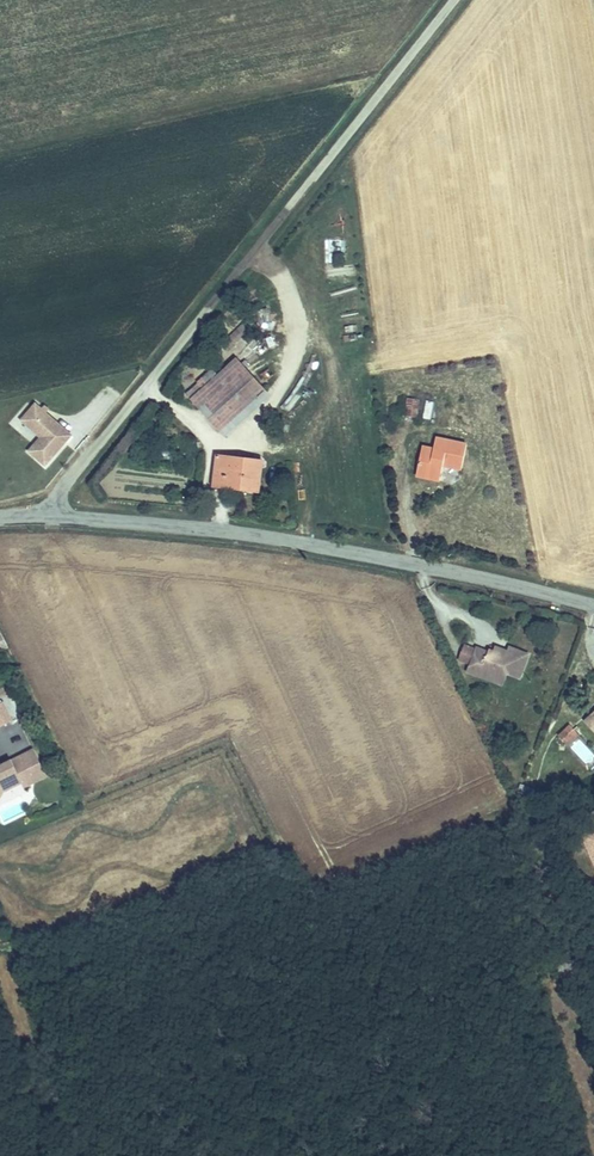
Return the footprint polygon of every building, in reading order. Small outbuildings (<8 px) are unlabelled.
[(343,254),(343,240),(331,240),(332,254),(343,254)] [(250,318),(222,346),(228,352),(256,325),(250,318)] [(187,394),(207,416),(252,376),(236,359),(208,383),(204,378),(187,394)] [(264,390),(252,376),(207,416),(220,431),(264,390)] [(405,417),(419,417),(420,399),(407,398),(405,417)] [(423,419),(432,419),(433,401),(424,401),(423,419)] [(71,436),(36,405),(22,421),(41,438),(29,452),(45,466),(71,436)] [(423,448),(416,475),(440,481),(443,466),(460,469),(466,443),(441,438),(439,452),(423,448)] [(239,489),(259,492),(262,462),(218,456),(214,487),(225,488),(226,483),(239,485),(239,489)] [(463,671),(476,676),(478,670),(494,677),(497,670),(505,673),(517,677),(525,653),(505,646),(502,654),(486,648),(484,652),(473,647),(463,671)] [(478,670),(476,676),(500,684),(505,673),(497,670),(494,677),(478,670)] [(3,702),(0,704),(0,718),(4,726),(13,721),(3,702)] [(584,723),(593,731),(593,729),(593,713),(584,723)] [(568,746),(580,734),(567,722),(556,735),(568,746)] [(46,776),(33,751),(25,755),(34,772),(21,779),(22,783),(25,787),(46,776)] [(34,772),(25,755),(11,762),(12,763),(9,765),(8,763),(0,767),(0,797),(4,792),(22,783),(21,779),(34,772)] [(582,838),(593,864),(593,832),(582,838)]
